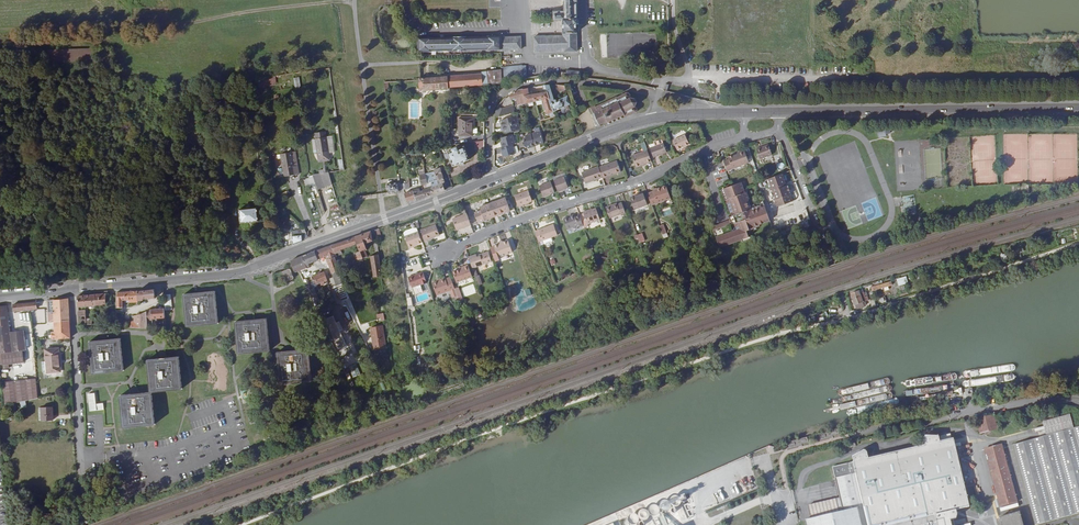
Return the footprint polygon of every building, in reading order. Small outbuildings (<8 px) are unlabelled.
[(535,52),(561,51),(563,51),(563,52),(577,51),(576,26),(576,25),(578,25),(579,24),(579,20),(577,18),(576,0),(564,0),(564,11),(553,12),(554,20),(561,20),(561,22),(563,22),(563,36),(534,37),(535,52)] [(418,52),(502,49),(521,49),(521,37),(501,37),(501,36),(488,36),(488,37),(466,37),(453,37),(453,38),(431,38),(418,38),(418,52)] [(522,65),(502,67),(502,72),(503,79),(523,77),(522,66),(522,65)] [(482,74),(483,85),(503,83),(503,79),(502,72),(482,74)] [(418,78),(418,79),(419,90),(448,89),(448,88),(483,85),(482,74),(448,77),(418,78)] [(509,95),(511,100),(516,98),(517,105),(542,100),(546,114),(553,112),(545,85),(542,86),(543,92),(541,93),(529,94),(528,88),(516,90),(509,95)] [(545,85),(553,112),(560,109),(568,105),(570,104),(567,96),(556,101),(556,100),(554,100),(549,85),(545,85)] [(601,124),(607,121),(608,124),(610,123),(610,121),(611,120),(613,122),(614,121),(614,119),(615,118),(616,120),(619,120),(618,118),(620,117),(621,118),(623,118),(622,116),(624,115),(625,117),(626,117),(626,116),(629,115),(629,116),(630,115),(633,113),(633,114),(634,113),(636,112),(638,109),(637,106),(636,105),(638,102),(635,97),(633,96),(631,93),(629,91),(625,93),(591,108),(599,123),(597,124),(597,125),(599,125),(600,127),(601,126),(601,124)] [(570,109),(568,105),(560,109),(562,113),(564,113),(569,111),(570,109)] [(494,115),(501,117),(514,112),(513,106),(503,108),(497,107),(494,115)] [(502,127),(518,122),(516,116),(501,120),(502,122),(501,123),(502,127)] [(464,135),(472,136),(473,118),(459,118),(459,135),(456,135),(456,139),(464,139),(464,135)] [(518,122),(502,127),(503,131),(504,130),(505,133),(520,129),(518,122)] [(883,129),(876,131),(877,136),(885,134),(884,132),(891,130),(890,127),(883,129)] [(531,134),(534,146),(538,145),(538,144),(544,142),(541,131),(531,134)] [(527,148),(534,146),(531,134),(525,136),(525,138),(522,139),(524,147),(527,148)] [(514,144),(512,135),(501,138),(502,141),(500,142),(502,147),(512,144),(514,144)] [(673,141),(677,150),(689,144),(685,135),(673,141)] [(326,137),(315,139),(318,159),(329,157),(326,137)] [(475,150),(484,148),(484,141),(474,142),(475,150)] [(663,143),(650,148),(653,157),(667,152),(663,143)] [(501,148),(503,155),(505,157),(515,154),(512,144),(502,147),(501,148)] [(756,149),(760,159),(772,155),(769,145),(756,149)] [(450,157),(453,166),(460,164),(463,162),(469,160),(464,147),(460,148),(458,149),(457,147),(452,149),(452,150),(451,150),(452,152),(446,154),(448,158),(450,157)] [(636,167),(651,162),(647,150),(632,155),(632,156),(636,167)] [(723,161),(727,171),(749,163),(745,151),(738,154),(735,155),(734,154),(727,157),(729,160),(723,161)] [(291,152),(281,154),(284,177),(299,174),(297,166),(294,166),(291,152)] [(599,167),(602,177),(610,174),(610,175),(621,171),(617,161),(599,167)] [(602,177),(598,167),(583,172),(581,173),(583,176),(585,181),(589,179),(591,183),(594,182),(593,180),(602,177)] [(431,188),(433,195),(444,190),(442,184),(443,183),(444,182),(440,168),(435,170),(435,172),(425,174),(420,176),(421,180),(426,179),(428,183),(429,183),(431,182),(434,181),(436,186),(432,187),(431,188)] [(782,183),(779,173),(765,178),(768,187),(767,188),(771,199),(772,199),(774,206),(790,200),(787,193),(788,193),(787,190),(786,187),(784,184),(783,184),(781,185),(781,183),(782,183)] [(320,174),(313,175),(318,190),(324,188),(320,174)] [(554,181),(558,192),(563,191),(562,189),(568,187),(564,177),(554,181)] [(539,186),(543,197),(555,192),(550,181),(539,186)] [(398,182),(387,184),(388,193),(400,191),(398,182)] [(769,219),(764,206),(761,207),(760,204),(755,206),(751,208),(750,205),(748,202),(746,203),(745,199),(748,198),(746,192),(745,192),(743,190),(741,182),(724,189),(727,199),(726,199),(732,215),(728,217),(729,219),(712,226),(719,246),(741,238),(749,235),(747,229),(746,227),(748,227),(749,228),(756,226),(759,224),(759,223),(769,219)] [(647,194),(651,205),(671,198),(666,187),(657,190),(653,191),(647,194)] [(423,190),(425,198),(433,195),(431,188),(429,188),(423,190)] [(414,193),(413,190),(405,193),(407,202),(416,200),(414,193)] [(416,200),(416,201),(425,198),(423,190),(421,191),(414,193),(416,200)] [(514,196),(518,206),(532,201),(528,190),(514,196)] [(630,198),(634,210),(648,205),(643,193),(640,194),(635,196),(630,198)] [(488,204),(493,217),(493,219),(500,215),(510,211),(505,198),(488,204)] [(605,207),(610,218),(621,214),(621,215),(626,213),(622,202),(617,204),(617,203),(605,207)] [(478,223),(493,217),(488,204),(480,207),(481,210),(475,213),(478,223)] [(239,209),(240,223),(259,221),(258,207),(239,209)] [(587,224),(600,220),(596,208),(592,210),(583,213),(579,215),(583,226),(584,228),(588,226),(587,224)] [(456,230),(471,225),(467,214),(452,219),(456,230)] [(563,219),(567,230),(579,225),(579,227),(583,226),(579,215),(575,216),(575,214),(563,219)] [(535,231),(539,242),(557,235),(557,233),(554,226),(554,224),(535,231)] [(418,232),(422,242),(439,236),(436,225),(418,231),(418,232)] [(418,232),(418,231),(417,228),(404,233),(405,236),(418,232)] [(354,237),(354,238),(360,252),(364,250),(367,249),(365,244),(373,241),(371,231),(354,237)] [(417,244),(422,242),(418,232),(405,236),(409,248),(413,247),(413,246),(417,244)] [(634,235),(635,238),(638,237),(640,242),(645,240),(642,232),(634,235)] [(289,233),(281,235),(283,243),(291,242),(289,233)] [(292,236),(292,245),(304,241),(307,237),(306,234),(292,236)] [(357,260),(362,258),(360,252),(354,238),(332,246),(335,254),(341,251),(340,250),(351,246),(357,260)] [(512,252),(508,240),(503,242),(498,244),(494,245),(494,246),(490,248),(495,260),(499,259),(499,257),(512,252)] [(315,252),(319,260),(326,257),(327,261),(336,258),(336,257),(335,254),(332,246),(315,252)] [(302,257),(306,268),(309,267),(308,264),(319,260),(315,252),(302,257)] [(469,257),(472,268),(491,261),(488,252),(476,256),(476,254),(469,257)] [(383,276),(379,255),(370,256),(373,277),(383,276)] [(291,261),(295,272),(306,268),(302,257),(291,261)] [(336,258),(327,261),(332,274),(340,271),(336,258)] [(472,277),(468,265),(464,266),(464,268),(460,269),(453,272),(457,283),(472,277)] [(344,267),(347,277),(353,275),(350,266),(344,267)] [(289,269),(274,275),(275,279),(276,279),(277,280),(283,277),(284,281),(285,282),(286,282),(293,279),(294,278),(294,277),(291,270),(290,269),(289,269)] [(340,271),(332,274),(337,287),(345,284),(340,271)] [(313,276),(316,284),(320,283),(324,282),(327,281),(324,272),(313,276)] [(427,283),(423,272),(408,277),(412,288),(422,284),(422,285),(427,283)] [(897,279),(899,286),(908,283),(906,276),(897,279)] [(433,282),(432,283),(437,294),(448,289),(449,290),(450,292),(452,298),(454,297),(457,296),(455,289),(450,277),(445,279),(445,278),(440,280),(437,281),(433,282)] [(460,288),(463,297),(476,292),(473,283),(460,288)] [(345,284),(337,287),(342,301),(350,298),(345,284)] [(308,291),(314,302),(320,300),(315,288),(308,291)] [(138,291),(138,301),(144,301),(144,299),(155,298),(155,289),(138,291)] [(847,292),(851,303),(852,306),(860,303),(859,300),(863,299),(860,290),(856,291),(855,289),(847,292)] [(128,304),(136,303),(136,301),(138,301),(138,291),(125,292),(125,301),(128,301),(128,304)] [(189,326),(198,325),(198,324),(208,322),(208,324),(216,324),(216,323),(217,323),(218,323),(218,322),(218,321),(218,320),(215,294),(215,293),(215,292),(214,292),(213,292),(213,291),(212,291),(205,292),(205,294),(201,295),(201,296),(197,297),(196,295),(195,295),(195,293),(186,294),(185,294),(185,295),(184,295),(184,296),(183,296),(183,297),(186,324),(186,325),(187,325),(187,326),(188,326),(189,326)] [(117,292),(117,308),(122,308),(124,308),(124,301),(125,301),(125,292),(117,292)] [(95,294),(96,306),(105,306),(107,305),(106,295),(106,293),(95,294)] [(78,296),(78,308),(86,307),(96,306),(95,294),(85,295),(78,296)] [(68,299),(47,301),(48,312),(50,312),(51,317),(49,317),(49,322),(54,322),(55,332),(52,332),(52,339),(70,338),(68,299)] [(14,305),(14,311),(26,310),(29,309),(37,308),(36,302),(14,305)] [(0,306),(0,365),(3,364),(1,353),(23,351),(26,350),(24,330),(10,332),(10,329),(9,322),(7,306),(0,306)] [(29,309),(32,328),(39,327),(37,308),(29,309)] [(131,321),(131,326),(153,329),(152,321),(156,321),(155,319),(165,318),(164,308),(151,309),(147,311),(141,315),(134,316),(134,321),(131,321)] [(824,310),(826,318),(834,315),(832,308),(824,310)] [(333,316),(325,319),(339,349),(346,346),(340,331),(343,329),(340,321),(336,323),(333,316)] [(240,354),(241,354),(249,353),(249,351),(259,350),(259,352),(267,351),(268,351),(268,350),(269,350),(269,349),(270,349),(270,348),(267,321),(266,320),(266,319),(265,319),(264,319),(256,319),(256,321),(253,322),(253,324),(248,324),(248,322),(246,322),(246,321),(237,321),(237,322),(236,322),(235,323),(235,324),(238,351),(238,352),(238,353),(239,353),(240,354)] [(9,322),(10,329),(18,328),(17,321),(9,322)] [(375,350),(387,348),(383,325),(371,328),(375,350)] [(94,374),(95,374),(103,373),(103,371),(113,370),(113,372),(121,371),(122,371),(122,370),(123,370),(123,369),(124,369),(124,368),(121,341),(121,340),(120,340),(120,339),(119,339),(118,339),(110,339),(110,341),(107,342),(107,344),(102,344),(102,342),(100,343),(100,341),(91,341),(91,342),(90,342),(89,342),(89,343),(89,344),(92,371),(92,372),(92,373),(93,373),(94,373),(94,374)] [(47,373),(61,372),(59,349),(45,350),(46,361),(47,372),(47,373)] [(282,384),(291,383),(291,381),(301,380),(301,382),(309,382),(310,381),(311,381),(311,380),(311,379),(311,378),(309,352),(308,351),(308,350),(307,350),(307,349),(306,349),(298,350),(298,352),(294,352),(295,354),(290,355),(290,353),(288,353),(288,351),(279,352),(278,352),(278,353),(277,353),(277,354),(277,355),(279,382),(280,382),(280,383),(280,384),(281,384),(282,384)] [(23,351),(1,353),(3,364),(3,365),(4,365),(9,364),(24,362),(23,351)] [(153,392),(162,391),(161,389),(171,388),(172,390),(180,389),(181,389),(181,388),(182,388),(182,387),(182,386),(179,359),(179,358),(178,358),(178,357),(177,357),(176,357),(168,358),(169,360),(165,360),(165,362),(161,362),(160,361),(158,361),(158,359),(150,360),(149,360),(148,360),(148,361),(147,361),(147,362),(147,363),(150,389),(150,390),(150,391),(151,391),(151,392),(152,392),(153,392)] [(356,363),(348,367),(353,377),(360,374),(356,363)] [(39,399),(36,378),(3,382),(5,403),(39,399)] [(126,427),(134,427),(134,425),(144,424),(145,426),(152,425),(153,425),(154,424),(154,423),(155,423),(155,422),(152,395),(152,394),(151,394),(151,393),(150,393),(149,392),(149,393),(141,393),(141,395),(138,396),(138,398),(134,398),(133,396),(131,396),(131,394),(122,395),(122,396),(121,396),(120,397),(120,398),(123,425),(123,426),(124,427),(125,427),(126,427)] [(42,420),(53,420),(53,407),(42,407),(42,420)] [(17,419),(16,412),(6,414),(7,421),(17,419)] [(1043,422),(1047,435),(1074,428),(1071,415),(1043,422)] [(981,434),(997,430),(994,416),(976,419),(981,434)] [(1014,445),(1035,524),(1038,524),(1078,514),(1078,427),(1014,445)] [(852,462),(867,524),(893,524),(969,507),(953,438),(939,442),(938,436),(924,435),(924,438),(926,445),(869,458),(867,452),(865,449),(854,456),(855,462),(852,462)] [(1002,449),(1001,444),(985,449),(986,453),(1002,449)] [(1002,449),(986,453),(1001,507),(1017,503),(1002,449)] [(959,460),(973,510),(983,508),(969,457),(959,460)] [(852,462),(832,467),(839,498),(843,511),(825,515),(805,520),(806,524),(867,524),(852,462)] [(843,511),(839,498),(822,502),(825,515),(843,511)] [(654,517),(662,509),(664,511),(668,508),(663,502),(658,507),(655,504),(648,511),(654,517)] [(1020,512),(1000,518),(1002,524),(1023,524),(1020,512)]
